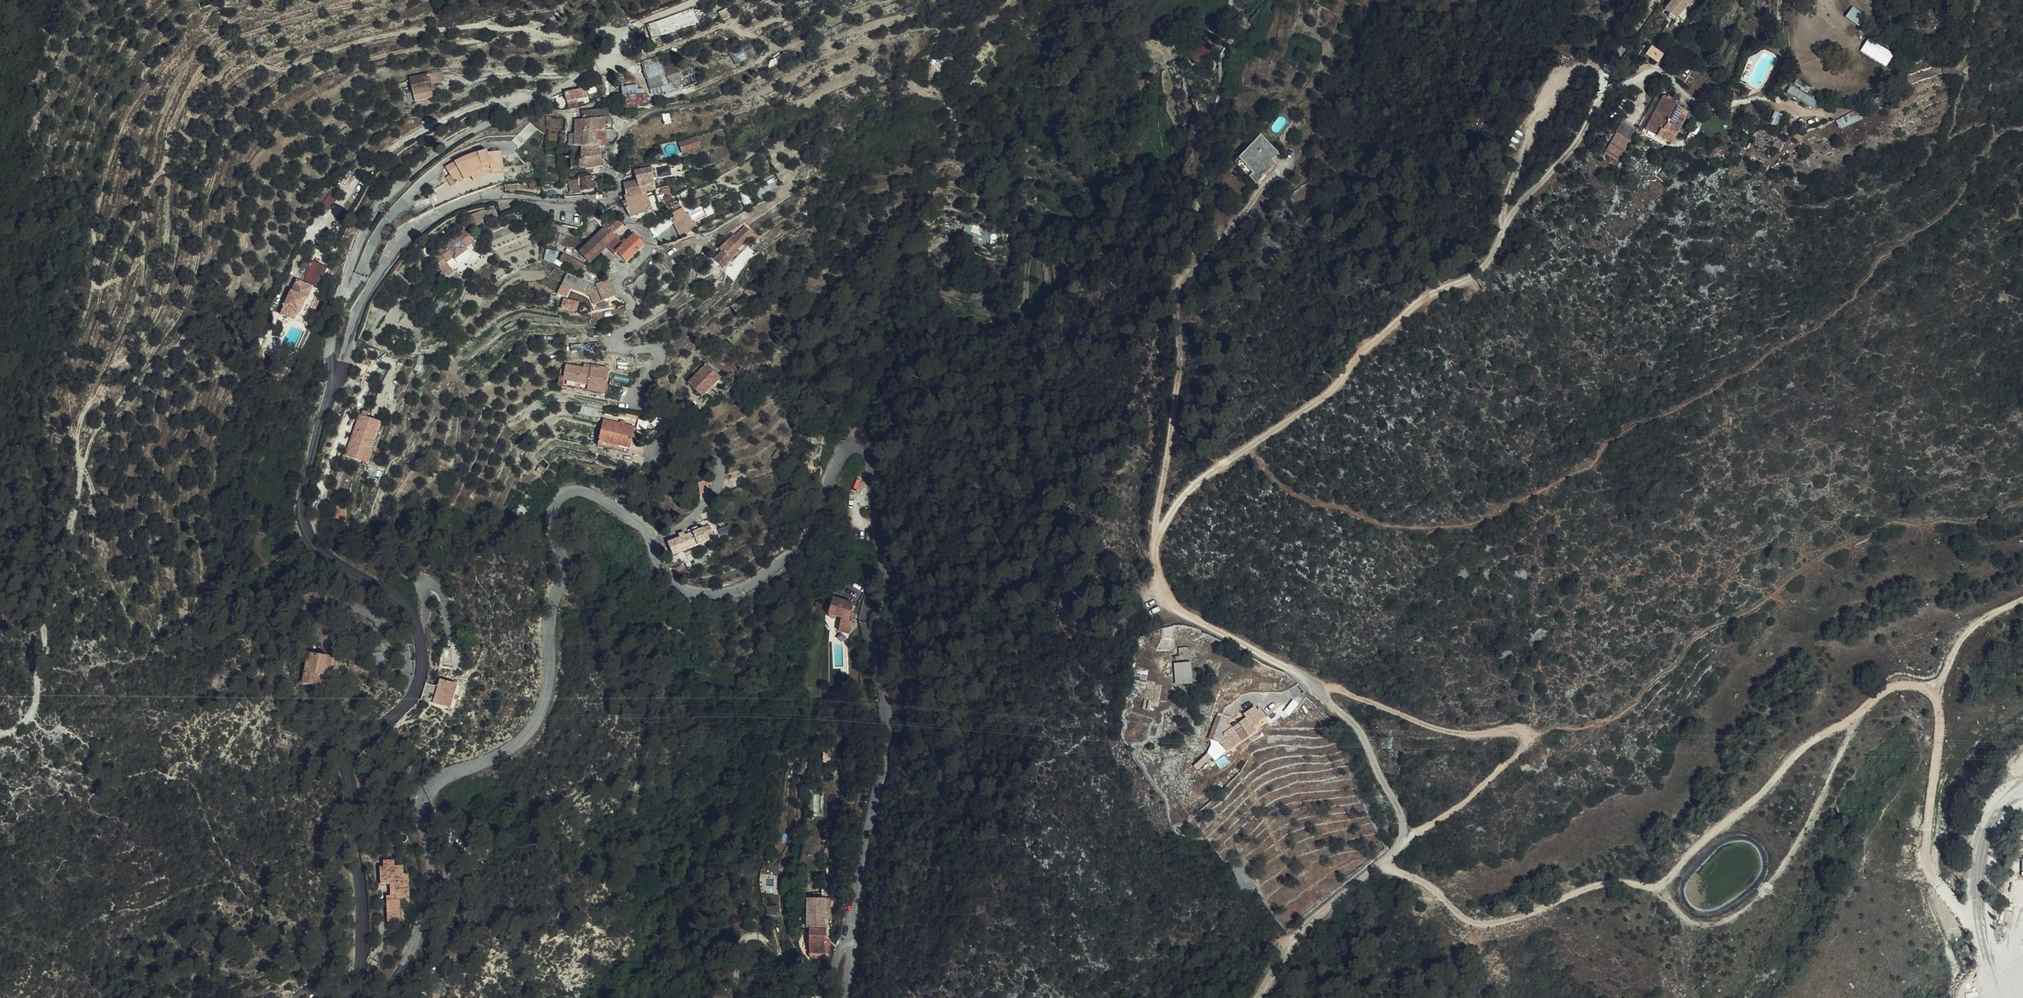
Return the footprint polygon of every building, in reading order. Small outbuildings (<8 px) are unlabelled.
[(1686,7),(1683,4),(1687,0),(1674,0),(1665,10),(1675,19),(1686,7)] [(1686,7),(1689,8),(1695,0),(1687,0),(1683,4),(1686,7)] [(1853,6),(1846,16),(1859,26),(1866,16),(1853,6)] [(646,26),(647,28),(651,39),(698,22),(693,9),(646,26)] [(1186,50),(1192,62),(1216,49),(1210,37),(1186,50)] [(1868,37),(1861,50),(1887,65),(1894,52),(1868,37)] [(757,53),(752,43),(730,54),(735,65),(757,53)] [(1646,55),(1659,61),(1664,52),(1651,46),(1646,55)] [(651,88),(663,85),(677,80),(694,74),(690,64),(649,78),(651,88)] [(431,84),(436,83),(443,81),(441,72),(429,74),(431,84)] [(413,95),(432,92),(431,84),(429,74),(409,79),(413,95)] [(697,84),(694,74),(677,80),(680,90),(697,84)] [(1801,88),(1804,84),(1796,79),(1794,85),(1801,88)] [(677,80),(663,85),(667,95),(680,90),(677,80)] [(641,93),(640,83),(622,85),(624,108),(649,106),(647,92),(641,93)] [(1792,88),(1789,95),(1812,105),(1815,98),(1792,88)] [(586,89),(565,93),(566,102),(576,100),(583,99),(582,96),(587,95),(586,89)] [(413,95),(414,101),(434,97),(432,92),(413,95)] [(1646,131),(1665,140),(1669,134),(1674,137),(1684,117),(1680,115),(1683,110),(1677,107),(1678,105),(1663,97),(1646,131)] [(1855,110),(1844,116),(1848,124),(1859,118),(1855,110)] [(574,113),(575,119),(575,121),(576,121),(583,120),(584,112),(574,113)] [(596,119),(595,133),(605,132),(605,118),(596,119)] [(583,120),(576,121),(575,135),(582,134),(582,130),(583,120)] [(536,128),(530,122),(521,131),(518,128),(516,131),(518,134),(512,141),(518,147),(536,128)] [(582,130),(582,134),(581,147),(589,148),(594,148),(595,133),(589,132),(582,130)] [(595,133),(594,148),(599,148),(605,148),(605,142),(611,141),(616,136),(614,130),(611,131),(605,132),(595,133)] [(575,135),(568,134),(568,145),(573,145),(573,147),(580,147),(581,147),(582,134),(575,135)] [(1669,134),(1665,140),(1670,143),(1674,137),(1669,134)] [(1621,155),(1629,140),(1621,135),(1613,150),(1621,155)] [(680,143),(683,154),(700,148),(697,137),(680,143)] [(1277,154),(1259,137),(1234,164),(1255,184),(1274,165),(1270,161),(1277,154)] [(589,148),(581,147),(580,147),(579,170),(592,169),(589,148)] [(594,148),(589,148),(592,169),(602,166),(601,157),(599,148),(594,148)] [(605,148),(599,148),(601,157),(607,156),(607,152),(605,148)] [(454,163),(445,168),(455,184),(471,176),(472,175),(471,174),(482,169),(482,168),(490,166),(491,168),(503,168),(501,151),(496,151),(487,152),(487,151),(475,154),(454,163)] [(637,181),(625,184),(627,196),(640,193),(646,192),(656,190),(651,168),(635,172),(637,181)] [(485,176),(482,169),(471,174),(472,175),(471,176),(473,181),(485,176)] [(591,177),(581,179),(584,191),(593,190),(591,177)] [(753,188),(757,196),(780,185),(776,177),(753,188)] [(646,192),(640,193),(642,202),(648,211),(652,210),(646,192)] [(640,193),(627,196),(625,197),(627,204),(628,206),(642,202),(640,193)] [(628,206),(627,204),(624,206),(630,217),(648,211),(642,202),(628,206)] [(679,204),(667,210),(672,215),(677,212),(681,217),(685,215),(679,204)] [(469,215),(475,226),(485,220),(479,210),(469,215)] [(677,212),(672,215),(675,221),(681,217),(677,212)] [(606,227),(612,234),(622,224),(616,216),(605,226),(606,227)] [(737,234),(746,243),(754,234),(746,226),(737,234)] [(626,264),(644,246),(634,235),(623,245),(612,234),(606,227),(592,240),(590,242),(600,253),(606,247),(614,255),(616,253),(626,264)] [(473,242),(465,232),(464,230),(455,237),(456,238),(445,246),(444,246),(430,256),(438,266),(445,260),(447,262),(453,257),(454,259),(466,250),(465,248),(473,242)] [(983,243),(986,236),(976,231),(973,238),(983,243)] [(738,251),(746,243),(737,234),(737,235),(735,234),(720,249),(722,252),(715,259),(724,268),(739,252),(738,251)] [(574,247),(579,252),(590,242),(592,240),(585,238),(582,241),(567,237),(563,245),(574,247)] [(579,252),(589,263),(600,253),(590,242),(579,252)] [(584,265),(563,254),(560,261),(581,272),(584,265)] [(304,280),(320,285),(326,264),(311,259),(304,280)] [(438,266),(446,277),(453,272),(447,262),(445,260),(438,266)] [(741,270),(733,262),(725,269),(734,277),(741,270)] [(307,300),(312,289),(296,281),(291,292),(290,291),(279,316),(293,322),(297,314),(299,315),(305,300),(307,300)] [(603,301),(615,296),(610,284),(610,285),(598,289),(603,301)] [(600,302),(603,301),(598,289),(588,293),(593,303),(600,302)] [(438,313),(444,304),(439,300),(432,309),(438,313)] [(576,312),(579,303),(564,300),(562,309),(576,312)] [(704,361),(693,373),(696,375),(688,384),(702,397),(720,378),(704,361)] [(609,369),(591,366),(591,370),(583,369),(566,366),(564,377),(564,380),(589,384),(588,391),(605,394),(609,369)] [(587,392),(588,391),(589,384),(564,380),(564,377),(560,376),(558,387),(587,392)] [(345,455),(368,463),(383,421),(360,413),(345,455)] [(629,453),(634,428),(604,421),(598,446),(629,453)] [(698,531),(697,527),(691,530),(692,534),(685,537),(683,533),(678,535),(679,538),(668,543),(673,556),(709,541),(706,535),(712,532),(710,526),(698,531)] [(715,539),(712,532),(706,535),(709,541),(715,539)] [(703,555),(685,563),(688,570),(706,562),(703,555)] [(848,620),(853,604),(833,598),(829,614),(842,618),(838,631),(848,634),(852,621),(848,620)] [(1188,648),(1177,649),(1178,660),(1189,659),(1188,648)] [(303,683),(315,685),(315,683),(327,685),(327,680),(331,680),(335,659),(308,654),(303,683)] [(1190,664),(1178,664),(1175,664),(1175,680),(1190,680),(1190,664)] [(432,702),(450,708),(459,683),(441,677),(432,702)] [(426,682),(422,699),(432,702),(437,685),(426,682)] [(1257,721),(1265,717),(1259,709),(1257,711),(1255,707),(1243,715),(1246,718),(1231,728),(1228,723),(1229,720),(1221,717),(1212,741),(1221,745),(1225,752),(1240,741),(1235,734),(1242,729),(1247,736),(1255,731),(1253,727),(1258,723),(1257,721)] [(1195,770),(1210,757),(1207,754),(1192,767),(1195,770)] [(1207,827),(1218,815),(1213,810),(1202,822),(1207,827)] [(388,922),(400,922),(399,899),(408,899),(407,874),(403,874),(402,866),(394,866),(394,860),(383,861),(383,866),(380,867),(380,884),(389,883),(390,896),(386,896),(388,922)] [(399,899),(400,922),(409,921),(408,899),(399,899)] [(825,899),(806,899),(806,928),(809,928),(825,928),(825,918),(831,918),(831,901),(825,901),(825,899)] [(826,942),(826,931),(809,930),(808,943),(809,943),(810,958),(821,958),(821,954),(830,954),(829,942),(826,942)] [(436,983),(430,997),(440,997),(444,986),(436,983)]
